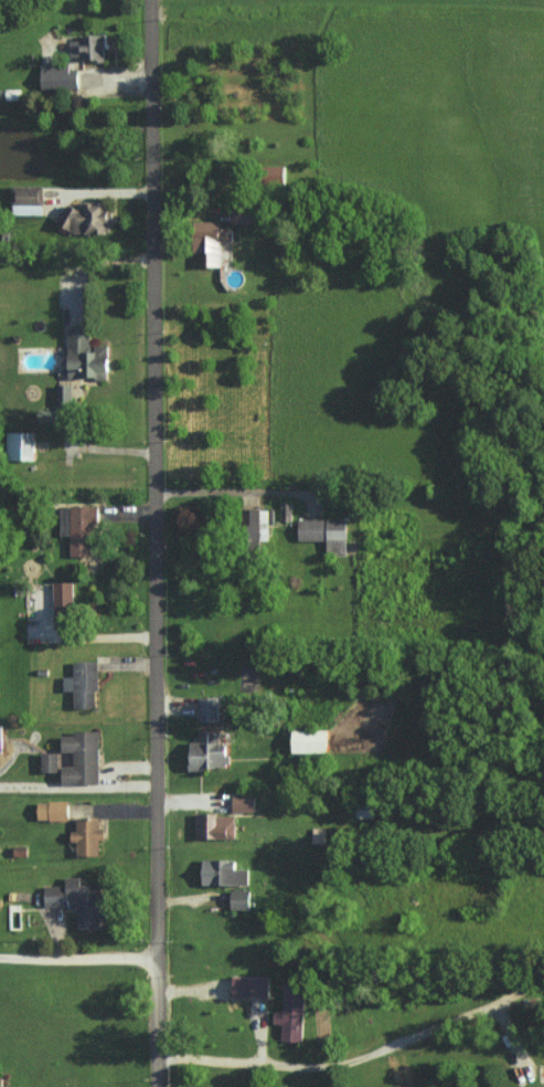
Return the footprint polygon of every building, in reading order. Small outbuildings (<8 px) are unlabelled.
[(73,59),(108,58),(107,35),(72,37),(73,59)] [(43,89),(79,88),(79,69),(69,69),(69,63),(42,63),(43,89)] [(44,213),(44,185),(14,185),(13,212),(44,213)] [(85,206),(65,206),(64,231),(111,232),(112,210),(106,210),(106,201),(85,200),(85,206)] [(232,223),(252,223),(253,205),(233,205),(232,223)] [(204,266),(222,266),(223,240),(235,240),(235,229),(221,228),(221,221),(194,220),(194,251),(204,252),(204,266)] [(70,378),(110,377),(110,344),(93,345),(93,326),(69,326),(70,378)] [(73,409),(73,384),(58,384),(58,409),(73,409)] [(36,431),(7,431),(7,459),(37,459),(36,431)] [(71,555),(95,555),(97,506),(62,505),(61,536),(71,536),(71,555)] [(269,509),(250,509),(249,540),(269,540),(269,509)] [(328,541),(328,550),(348,550),(349,519),(300,518),(299,540),(328,541)] [(73,609),(73,581),(54,581),(55,610),(73,609)] [(65,691),(75,691),(75,708),(100,707),(98,660),(74,661),(74,676),(64,676),(65,691)] [(201,721),(220,721),(220,697),(201,697),(201,721)] [(295,753),(331,752),(330,729),(294,730),(295,753)] [(192,741),(192,768),(230,768),(230,744),(221,744),(221,730),(200,730),(199,741),(192,741)] [(99,731),(73,731),(73,735),(63,735),(63,752),(74,751),(74,766),(63,766),(63,784),(100,784),(99,731)] [(59,772),(59,753),(43,752),(42,772),(59,772)] [(256,811),(256,796),(234,796),(234,811),(256,811)] [(39,819),(69,820),(70,801),(40,800),(39,819)] [(237,815),(197,813),(196,837),(237,838),(237,815)] [(78,818),(78,830),(73,830),(73,842),(78,842),(78,856),(101,855),(100,840),(107,840),(106,829),(100,829),(100,818),(78,818)] [(250,886),(250,868),(237,868),(237,860),(204,859),(204,884),(250,886)] [(79,929),(102,929),(102,919),(109,919),(109,886),(82,886),(82,877),(67,877),(67,886),(46,886),(46,905),(69,906),(69,900),(79,900),(79,929)] [(253,909),(252,890),(232,890),(232,909),(253,909)] [(234,996),(271,998),(272,977),(235,976),(234,996)] [(304,1042),(306,985),(284,984),(283,1011),(275,1011),(275,1024),(283,1024),(282,1041),(304,1042)]
